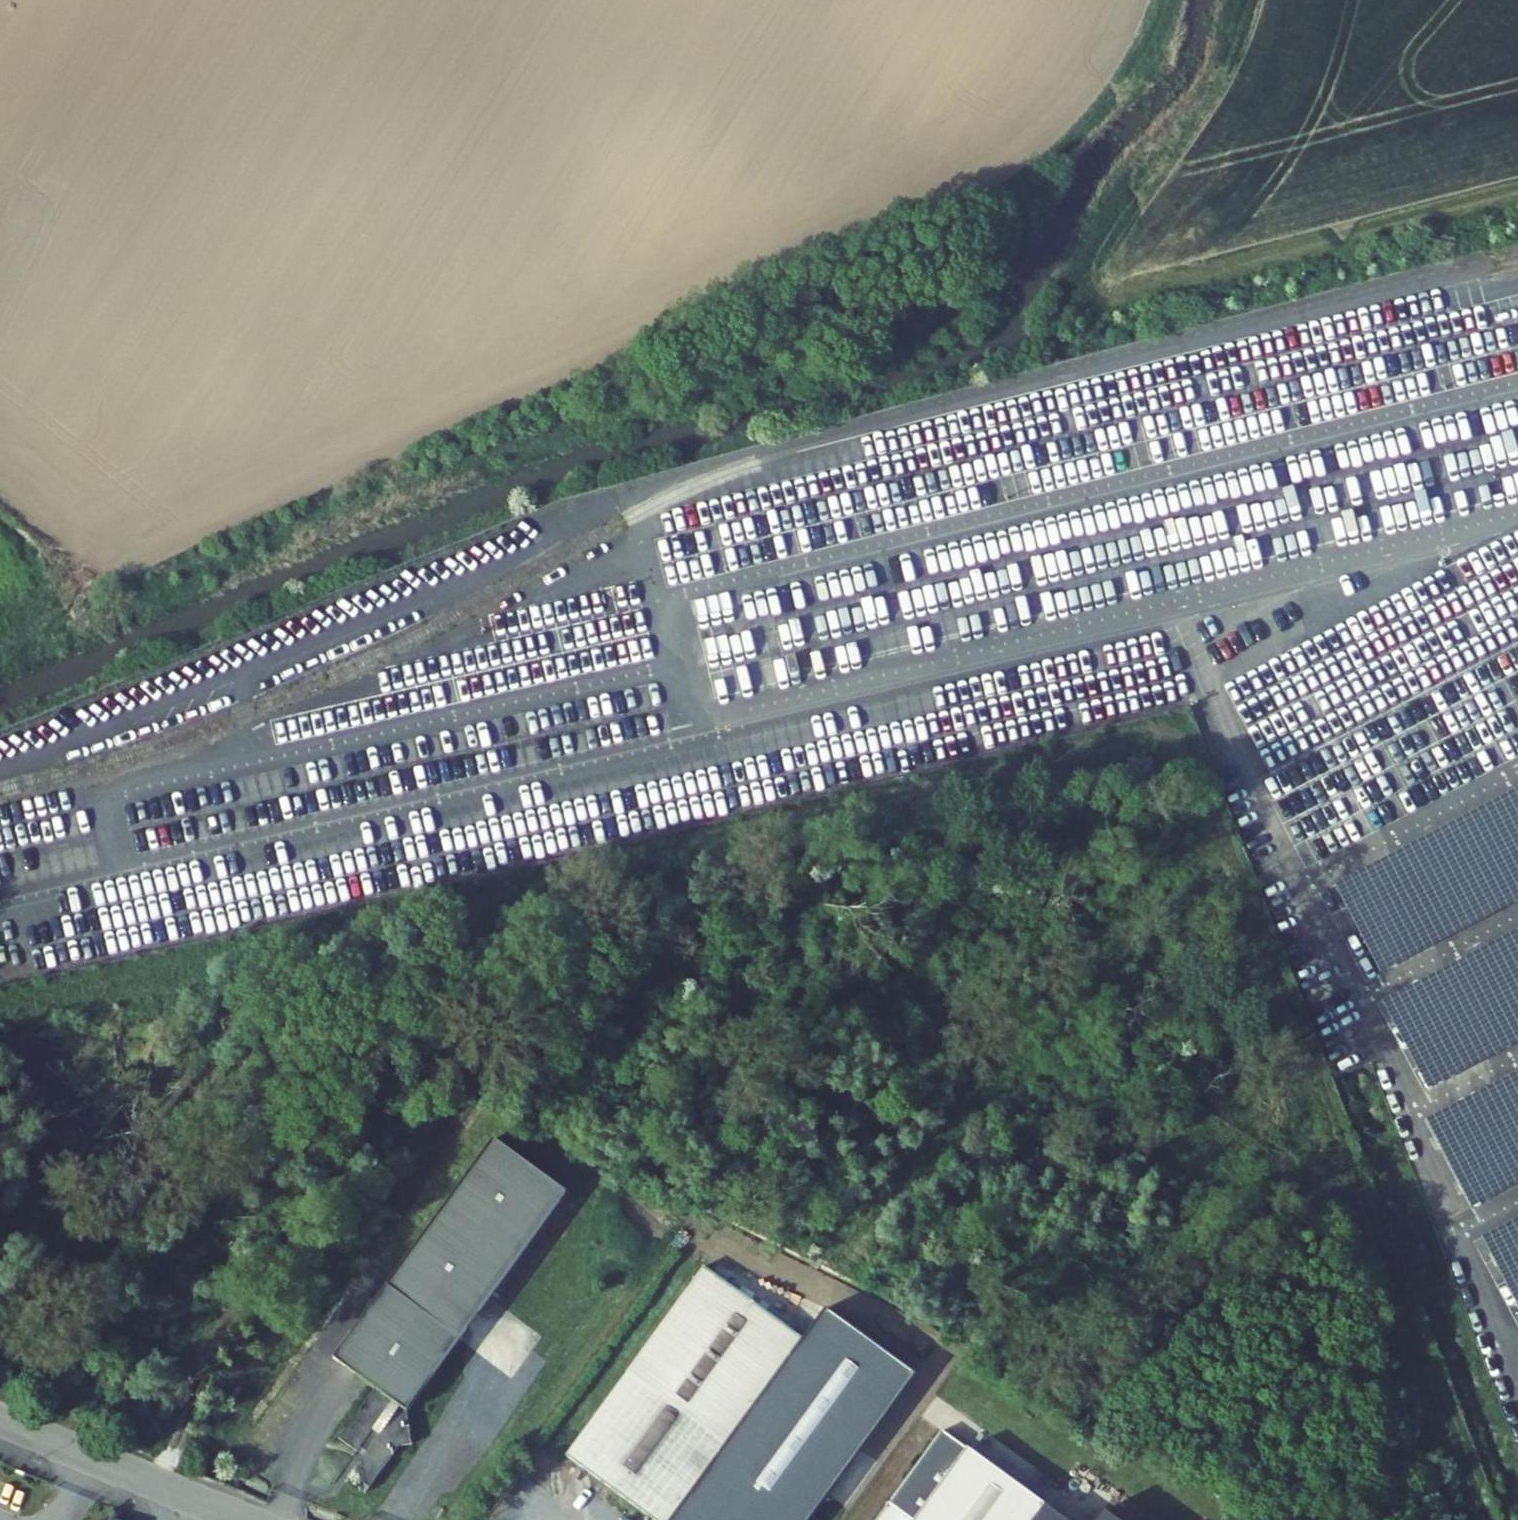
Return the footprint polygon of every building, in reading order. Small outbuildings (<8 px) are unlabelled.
[(493,1140),(334,1359),(376,1389),(365,1404),(366,1414),(356,1415),(337,1441),(356,1454),(362,1446),(370,1453),(362,1464),(366,1486),(372,1490),(395,1458),(393,1448),(412,1445),(406,1412),(566,1193),(493,1140)] [(706,1267),(568,1455),(657,1519),(672,1519),(803,1338),(706,1267)] [(803,1338),(672,1519),(810,1519),(917,1373),(825,1306),(803,1338)] [(1065,1518),(949,1431),(882,1519),(1064,1519),(1065,1518)]
